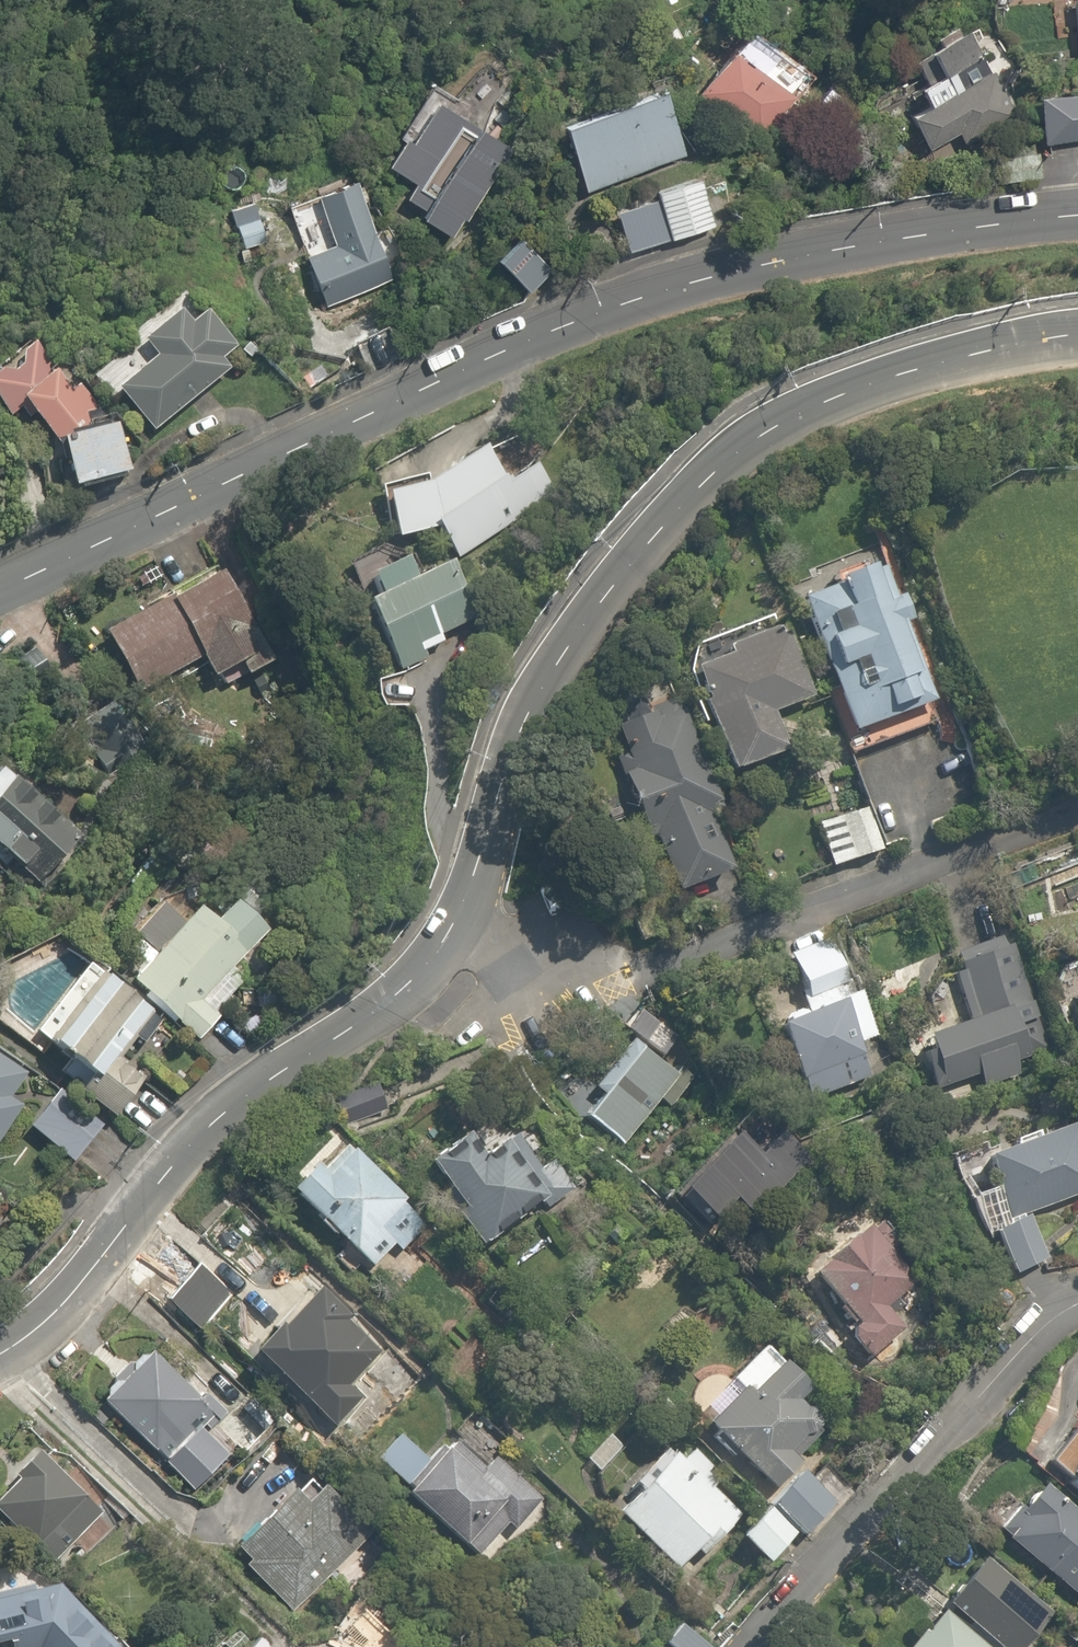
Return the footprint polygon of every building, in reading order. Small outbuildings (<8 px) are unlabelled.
[(1059,12),(1073,10),(1077,48),(1077,0),(1058,0),(1059,12)] [(726,26),(687,91),(758,134),(797,70),(726,26)] [(685,152),(658,78),(533,122),(559,196),(685,152)] [(1077,80),(1019,95),(1032,149),(1077,138),(1077,82),(1077,80)] [(430,213),(467,133),(418,110),(400,150),(385,143),(374,166),(411,183),(403,200),(430,213)] [(643,194),(599,209),(614,253),(710,220),(691,165),(640,183),(643,194)] [(390,280),(341,178),(315,190),(343,247),(312,262),(333,307),(390,280)] [(129,432),(212,367),(203,356),(216,346),(191,314),(171,330),(160,316),(131,339),(144,355),(97,392),(129,432)] [(27,441),(41,490),(105,472),(91,423),(73,428),(62,417),(76,402),(18,343),(0,360),(0,411),(1,410),(31,440),(27,441)] [(495,474),(480,441),(373,490),(393,533),(431,516),(446,549),(538,507),(518,464),(495,474)] [(393,543),(346,567),(392,660),(441,636),(438,630),(464,617),(433,555),(405,568),(393,543)] [(801,615),(854,747),(934,715),(871,556),(822,575),(833,602),(801,615)] [(265,657),(220,567),(100,628),(129,686),(198,651),(209,672),(233,659),(239,671),(265,657)] [(801,693),(770,622),(692,655),(706,688),(695,693),(725,764),(779,741),(765,709),(801,693)] [(630,755),(613,762),(667,888),(723,864),(698,805),(717,797),(672,695),(615,720),(630,755)] [(3,769),(0,772),(0,854),(13,866),(37,840),(53,855),(73,832),(3,769)] [(880,848),(863,803),(811,823),(828,867),(880,848)] [(200,913),(186,901),(122,981),(196,1039),(218,1011),(211,1006),(238,973),(226,963),(256,925),(216,893),(200,913)] [(802,1000),(767,1017),(808,1104),(867,1076),(848,1037),(869,1027),(849,986),(837,992),(827,969),(841,962),(827,933),(780,955),(802,1000)] [(1044,1037),(1006,933),(954,952),(976,1013),(917,1035),(935,1083),(972,1069),(977,1082),(1010,1070),(1004,1052),(1044,1037)] [(140,1074),(107,1050),(143,999),(86,960),(35,1033),(90,1071),(82,1083),(116,1107),(140,1074)] [(1062,988),(1076,1019),(1077,1018),(1077,980),(1062,988)] [(649,1039),(634,1026),(588,1079),(598,1088),(579,1109),(619,1143),(657,1098),(667,1107),(693,1076),(673,1059),(664,1070),(640,1049),(649,1039)] [(12,1102),(1,1095),(19,1068),(0,1055),(0,1119),(12,1102)] [(54,1106),(65,1092),(57,1086),(26,1127),(69,1160),(100,1119),(91,1112),(80,1126),(54,1106)] [(1010,1212),(988,1220),(1005,1270),(1037,1259),(1020,1209),(1077,1189),(1077,1163),(1061,1113),(985,1139),(1010,1212)] [(567,1183),(513,1119),(477,1150),(453,1122),(416,1154),(433,1173),(445,1163),(466,1189),(444,1208),(475,1245),(534,1195),(542,1204),(567,1183)] [(400,1204),(408,1194),(342,1138),(317,1167),(303,1156),(280,1183),(372,1262),(389,1242),(397,1249),(421,1222),(400,1204)] [(858,1214),(803,1260),(849,1317),(837,1327),(861,1355),(897,1326),(878,1302),(909,1277),(858,1214)] [(232,1292),(197,1260),(163,1297),(199,1329),(232,1292)] [(379,1343),(315,1280),(247,1349),(328,1429),(360,1397),(342,1380),(379,1343)] [(183,1380),(143,1344),(98,1395),(172,1460),(236,1387),(202,1358),(183,1380)] [(694,1419),(767,1483),(728,1529),(764,1560),(792,1528),(799,1534),(830,1499),(791,1464),(806,1446),(775,1419),(793,1398),(747,1358),(694,1419)] [(392,1427),(367,1458),(477,1551),(503,1521),(512,1529),(541,1496),(493,1455),(502,1445),(468,1415),(430,1460),(392,1427)] [(674,1455),(657,1439),(624,1475),(632,1481),(608,1507),(671,1565),(690,1544),(698,1552),(735,1511),(697,1476),(710,1462),(687,1441),(674,1455)] [(1055,1475),(1077,1494),(1077,1445),(1055,1475)] [(285,1474),(259,1450),(193,1520),(292,1612),(372,1527),(299,1459),(285,1474)] [(32,1455),(0,1486),(0,1514),(49,1564),(94,1519),(32,1455)] [(1003,1534),(1077,1584),(1077,1514),(1059,1502),(1066,1491),(1042,1475),(1003,1534)] [(995,1646),(1015,1646),(1035,1621),(1012,1603),(1022,1590),(973,1551),(935,1600),(995,1646)] [(0,1646),(110,1646),(112,1644),(38,1575),(0,1587),(0,1645),(0,1646)] [(935,1600),(898,1646),(995,1646),(935,1600)] [(684,1618),(664,1645),(668,1646),(705,1646),(712,1638),(684,1618)]
